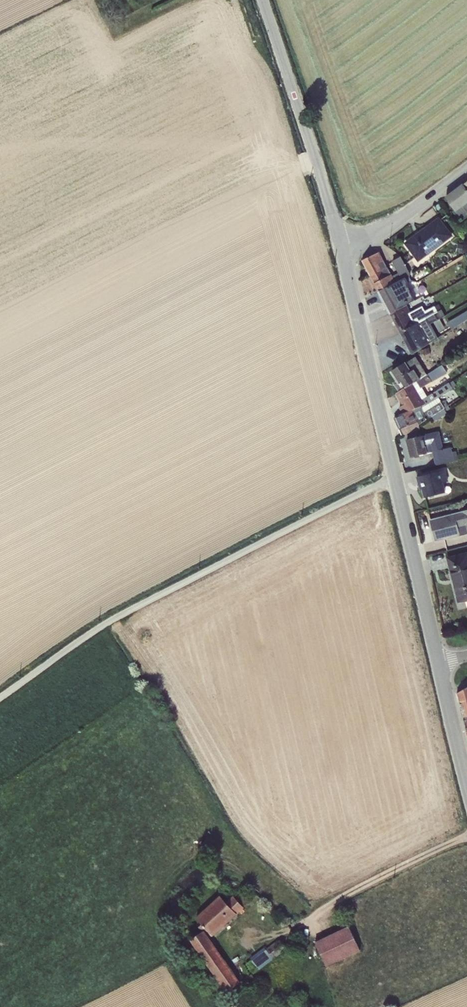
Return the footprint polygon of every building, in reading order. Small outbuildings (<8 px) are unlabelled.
[(463,185),(446,198),(455,210),(453,211),(461,221),(466,216),(466,191),(463,185)] [(415,236),(405,244),(418,262),(452,237),(438,219),(424,229),(425,230),(416,237),(415,236)] [(458,244),(456,252),(463,253),(465,245),(458,244)] [(370,276),(387,267),(379,252),(362,261),(370,276)] [(401,256),(392,262),(401,278),(410,274),(401,256)] [(427,266),(413,274),(416,280),(430,272),(427,266)] [(387,267),(370,276),(378,292),(395,283),(387,267)] [(395,283),(378,292),(390,314),(406,305),(414,300),(407,287),(407,282),(405,278),(395,283)] [(406,305),(390,314),(400,334),(441,310),(438,304),(425,311),(422,307),(410,313),(406,305)] [(441,310),(400,334),(411,354),(429,343),(428,342),(437,337),(430,324),(444,316),(441,310)] [(447,322),(451,329),(466,319),(466,311),(447,322)] [(399,392),(426,375),(415,357),(392,373),(397,381),(394,383),(399,392)] [(426,375),(399,392),(396,393),(403,405),(399,407),(404,417),(438,397),(455,387),(452,381),(427,397),(422,388),(447,372),(442,365),(426,375)] [(438,397),(404,417),(394,417),(402,435),(420,429),(418,424),(431,417),(448,406),(444,400),(440,402),(438,397)] [(448,406),(431,417),(433,421),(447,414),(449,409),(448,406)] [(425,436),(407,440),(411,457),(432,452),(435,465),(458,459),(456,451),(452,452),(451,447),(443,449),(439,431),(425,434),(425,436)] [(445,470),(417,477),(419,485),(421,485),(424,498),(445,493),(443,483),(448,482),(445,470)] [(430,521),(435,541),(466,533),(466,512),(430,521)] [(447,558),(458,602),(466,600),(466,554),(447,558)] [(459,702),(466,700),(466,687),(457,693),(459,702)] [(226,902),(220,896),(196,917),(201,924),(198,927),(202,931),(205,928),(212,936),(239,912),(241,914),(245,911),(243,909),(244,908),(233,895),(226,902)] [(360,950),(348,926),(315,942),(326,966),(360,950)] [(204,930),(189,940),(225,993),(227,992),(240,982),(204,930)] [(253,973),(285,949),(278,940),(265,949),(264,947),(251,957),(252,959),(246,964),(253,973)] [(251,974),(240,982),(227,992),(232,998),(256,981),(251,974)]
